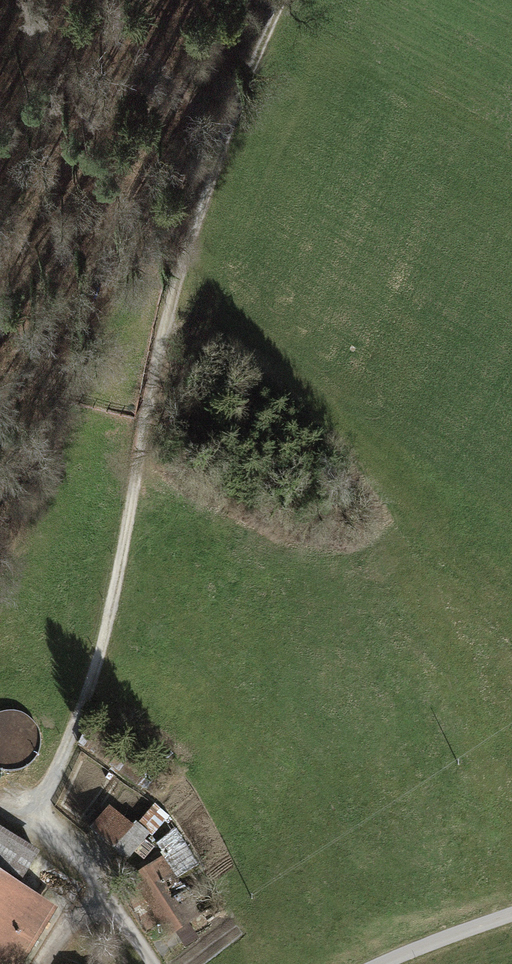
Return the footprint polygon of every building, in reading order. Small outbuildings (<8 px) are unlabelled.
[(6,724),(7,749),(20,748),(21,761),(39,759),(36,722),(6,724)] [(110,808),(92,829),(127,859),(149,834),(135,822),(131,826),(110,808)] [(177,829),(157,841),(179,878),(199,866),(177,829)] [(25,949),(30,952),(38,938),(24,929),(41,900),(16,885),(36,852),(0,831),(0,963),(16,963),(25,949)] [(163,857),(132,877),(170,934),(214,905),(205,892),(191,901),(163,857)]
